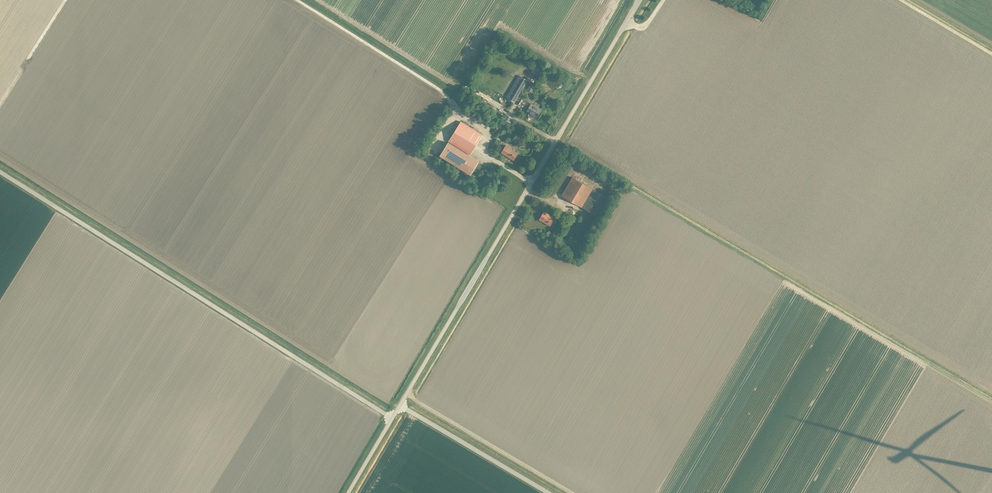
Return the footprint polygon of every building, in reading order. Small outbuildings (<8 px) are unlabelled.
[(531,82),(527,89),(531,92),(536,85),(531,82)] [(531,103),(529,105),(525,103),(526,101),(521,99),(518,104),(523,107),(523,106),(527,108),(526,111),(529,112),(528,114),(528,116),(531,118),(533,117),(534,116),(537,117),(541,109),(531,103)] [(470,154),(482,134),(461,121),(448,141),(470,154)] [(448,141),(440,155),(469,174),(478,160),(448,141)] [(513,160),(518,152),(505,145),(501,152),(513,160)] [(572,176),(562,194),(581,206),(591,187),(572,176)] [(591,187),(581,206),(595,214),(606,196),(591,187)] [(547,204),(538,218),(545,222),(543,226),(549,229),(551,225),(547,222),(555,209),(547,204)]
